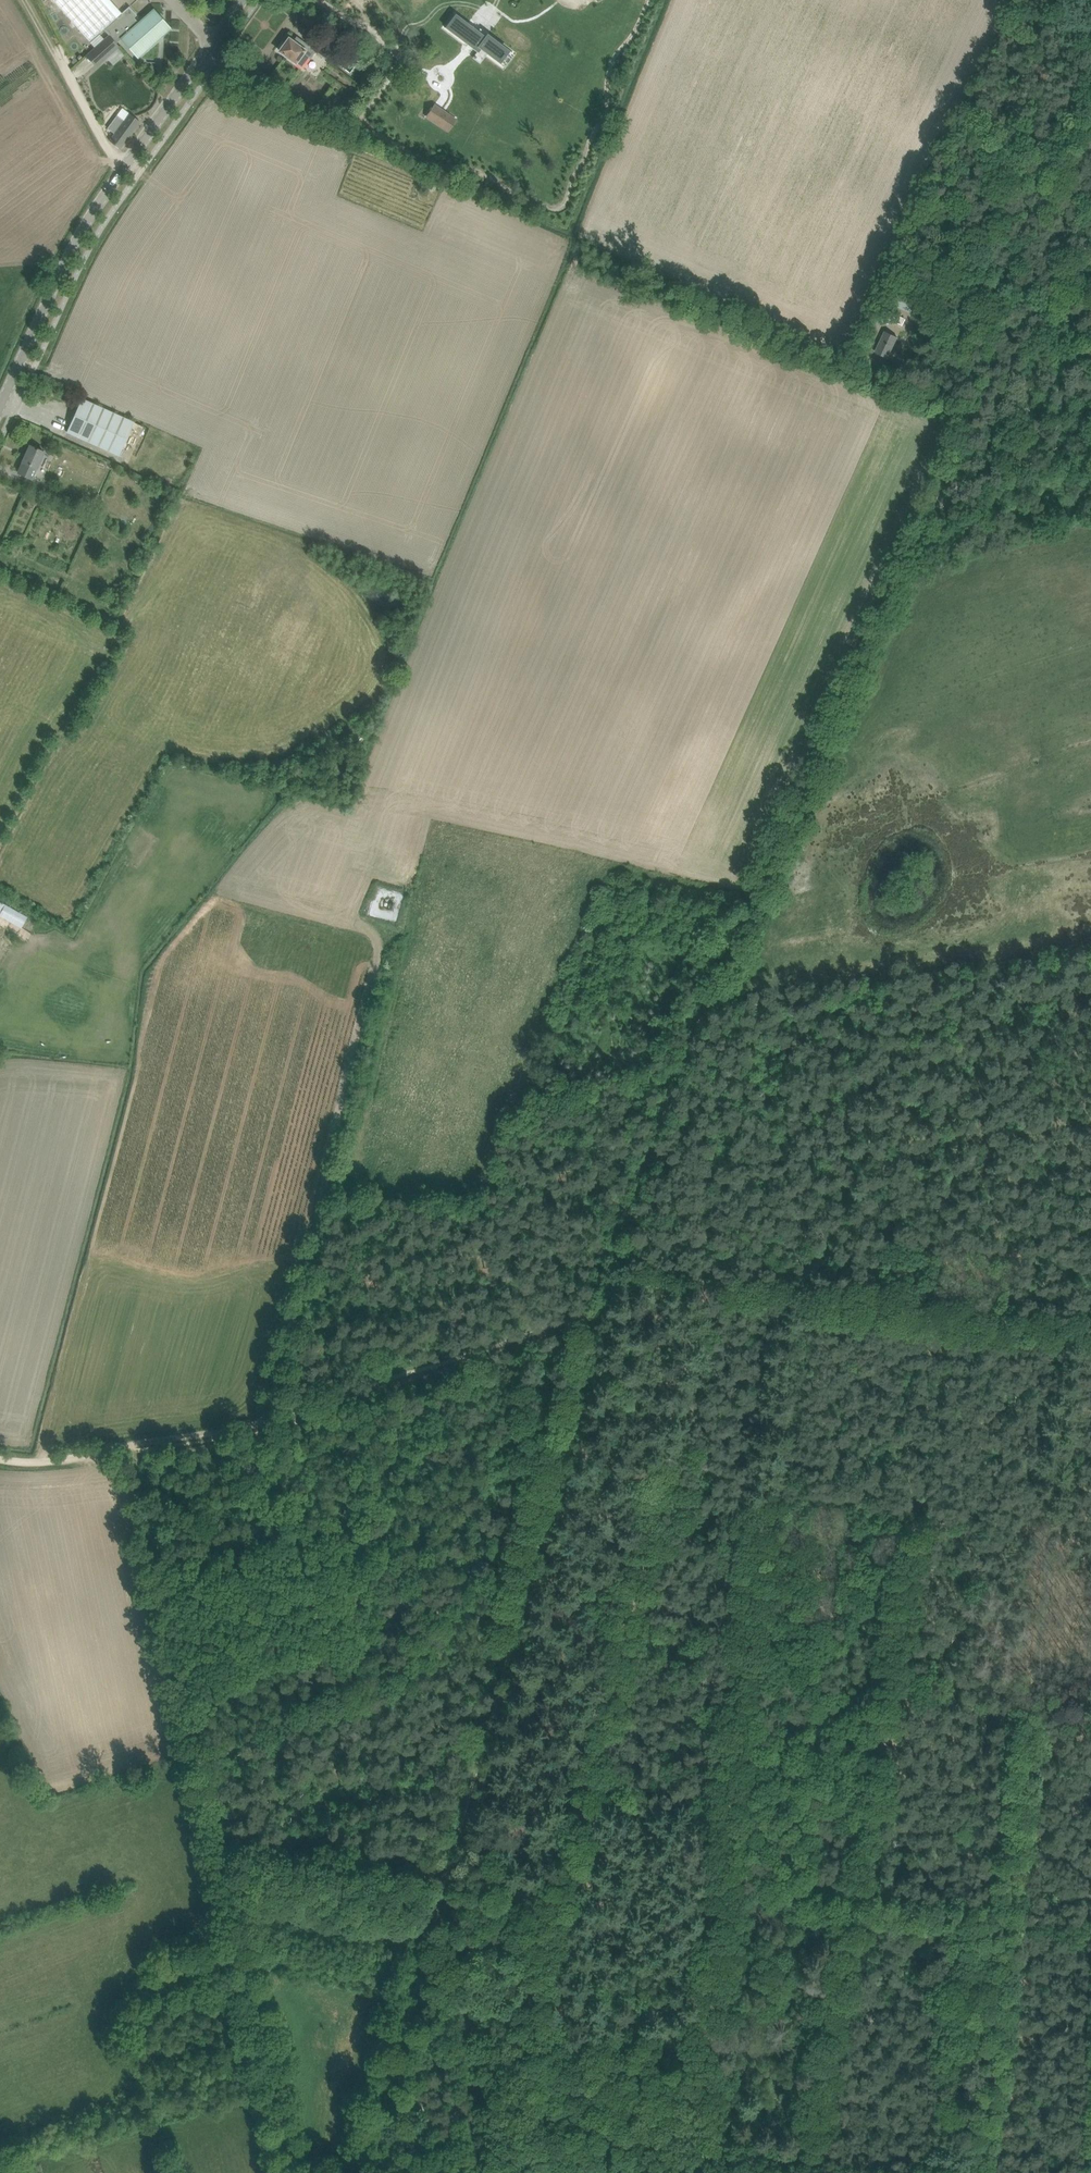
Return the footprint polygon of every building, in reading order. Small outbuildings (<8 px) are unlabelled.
[(139,22),(134,17),(137,15),(129,6),(116,17),(101,0),(54,0),(90,41),(104,29),(109,35),(116,43),(121,39),(120,38),(139,22)] [(146,16),(139,22),(120,38),(121,39),(138,58),(171,29),(154,9),(146,16)] [(301,21),(318,32),(324,22),(308,11),(301,21)] [(455,14),(445,28),(471,48),(474,44),(498,62),(501,59),(502,60),(505,55),(504,54),(508,49),(489,35),(488,36),(481,30),(481,29),(480,28),(478,31),(455,14)] [(86,56),(93,50),(103,61),(119,46),(116,43),(109,35),(86,56)] [(280,51),(288,57),(296,63),(301,67),(308,57),(310,59),(314,53),(316,54),(318,52),(326,58),(332,49),(315,36),(308,45),(297,37),(293,42),(289,39),(280,51)] [(435,103),(425,117),(448,131),(457,118),(435,103)] [(117,116),(113,120),(107,129),(114,134),(109,141),(120,149),(140,122),(129,114),(124,121),(117,116)] [(898,292),(893,304),(909,311),(915,300),(898,292)] [(905,319),(889,311),(885,318),(902,326),(905,319)] [(888,357),(897,337),(887,332),(886,333),(885,333),(876,351),(878,351),(877,352),(888,357)] [(134,422),(82,398),(67,432),(119,456),(134,422)] [(23,462),(19,473),(28,477),(31,479),(37,468),(44,451),(30,445),(23,462)] [(0,898),(0,914),(37,933),(44,920),(0,898)]
